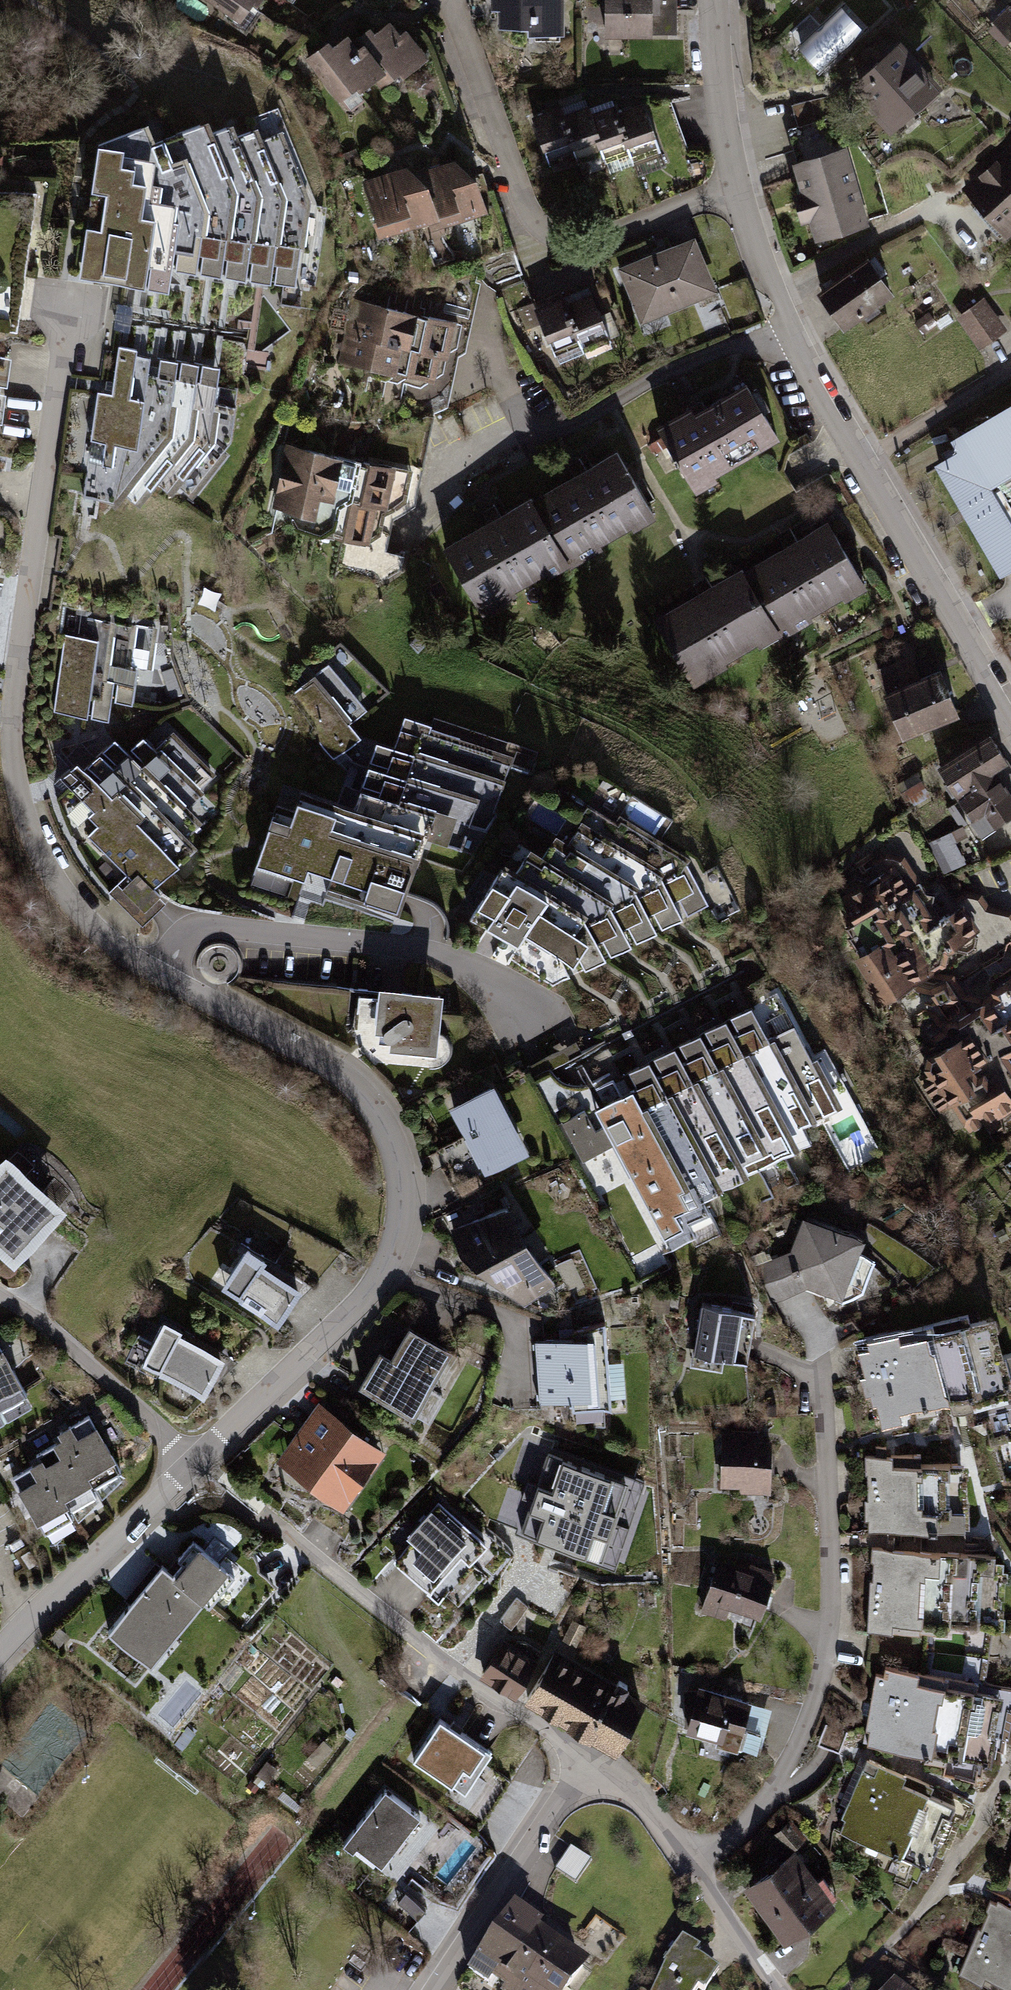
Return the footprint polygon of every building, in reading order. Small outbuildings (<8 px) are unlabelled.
[(258,19),(270,0),(230,0),(258,19)] [(493,34),(567,33),(567,0),(493,0),(493,34)] [(609,42),(655,42),(655,3),(665,3),(665,0),(609,0),(609,42)] [(867,35),(846,11),(798,54),(819,77),(867,35)] [(998,25),(1010,39),(1010,12),(998,25)] [(813,13),(789,38),(800,48),(824,23),(813,13)] [(401,21),(364,47),(387,80),(393,88),(430,61),(401,21)] [(353,32),(310,62),(344,110),(387,80),(364,47),(353,32)] [(945,93),(906,48),(848,98),(887,143),(945,93)] [(635,158),(637,164),(663,156),(647,105),(621,113),(635,158)] [(607,160),(609,166),(635,158),(621,113),(619,106),(592,115),(607,160)] [(578,162),(580,168),(607,160),(592,115),(591,109),(564,117),(578,162)] [(536,119),(552,170),(578,162),(564,117),(562,110),(536,119)] [(158,119),(99,149),(82,284),(173,298),(178,282),(323,293),(332,209),(321,203),(277,113),(178,133),(158,119)] [(870,228),(850,152),(798,166),(818,242),(870,228)] [(967,190),(1006,243),(1010,239),(1010,157),(967,190)] [(418,170),(368,187),(387,243),(437,225),(424,187),(418,170)] [(467,172),(424,187),(437,225),(441,234),(484,219),(467,172)] [(619,274),(642,327),(720,294),(697,240),(619,274)] [(842,332),(898,300),(873,257),(817,290),(842,332)] [(585,348),(587,355),(614,346),(595,295),(569,304),(585,348)] [(541,307),(559,358),(585,348),(569,304),(567,298),(541,307)] [(985,300),(959,320),(987,355),(1010,337),(1010,333),(985,300)] [(464,327),(368,311),(358,373),(453,389),(464,327)] [(96,392),(88,495),(141,504),(162,483),(200,496),(234,457),(252,343),(119,317),(111,393),(96,392)] [(0,360),(0,389),(7,390),(12,361),(0,360)] [(748,384),(662,431),(695,492),(781,446),(748,384)] [(931,460),(1004,584),(1010,580),(1010,520),(1003,506),(1010,501),(1010,413),(931,460)] [(273,523),(381,543),(395,468),(287,447),(273,523)] [(619,456),(533,503),(566,564),(652,518),(619,456)] [(533,503),(447,549),(480,611),(566,564),(533,503)] [(834,526),(748,572),(781,634),(867,587),(834,526)] [(748,572),(662,619),(695,680),(781,634),(748,572)] [(158,623),(66,610),(51,709),(107,717),(109,700),(146,705),(158,623)] [(307,731),(329,758),(356,735),(345,720),(385,690),(336,642),(308,669),(312,673),(290,693),(314,726),(307,731)] [(964,727),(940,670),(910,683),(900,660),(878,669),(888,692),(886,693),(902,733),(930,721),(937,738),(964,727)] [(398,915),(405,895),(407,896),(426,840),(462,852),(470,827),(486,832),(493,820),(514,758),(404,721),(394,750),(378,744),(355,812),(301,794),(294,816),(276,810),(257,867),(306,883),(309,873),(368,893),(364,904),(398,915)] [(203,828),(188,812),(204,796),(199,791),(215,776),(174,734),(154,753),(143,742),(128,757),(115,744),(83,775),(78,769),(62,785),(92,816),(87,821),(96,830),(87,839),(125,879),(109,895),(142,930),(166,907),(154,894),(197,852),(187,843),(203,828)] [(968,783),(1005,759),(990,737),(941,769),(957,794),(963,790),(967,795),(973,791),(968,783)] [(967,795),(962,798),(974,815),(970,817),(980,830),(1010,810),(1010,768),(1005,759),(968,783),(973,791),(967,795)] [(906,789),(911,797),(925,789),(915,773),(898,783),(902,792),(906,789)] [(960,827),(966,822),(954,804),(947,808),(960,827)] [(471,923),(568,978),(575,975),(599,963),(622,952),(654,937),(677,925),(712,908),(689,861),(622,823),(618,830),(588,813),(569,846),(555,838),(543,858),(529,849),(516,872),(504,865),(471,923)] [(957,834),(933,843),(944,871),(967,862),(957,834)] [(940,918),(912,871),(903,876),(896,866),(841,901),(855,923),(847,928),(852,936),(849,938),(868,967),(866,974),(882,998),(897,988),(902,989),(946,961),(941,953),(975,931),(960,908),(945,918),(943,916),(940,918)] [(1006,981),(992,990),(995,996),(930,1038),(943,1060),(943,1064),(944,1066),(922,1081),(941,1111),(952,1104),(970,1131),(982,1123),(989,1134),(999,1128),(994,1120),(1010,1109),(1010,982),(1006,981)] [(437,997),(351,988),(349,1012),(356,1023),(382,1025),(386,1030),(384,1032),(383,1035),(384,1037),(385,1039),(387,1041),(389,1042),(392,1042),(395,1041),(398,1045),(398,1047),(414,1049),(414,1046),(430,1048),(432,1029),(434,1029),(437,997)] [(602,1045),(539,1079),(644,1271),(690,1246),(693,1252),(880,1151),(825,1051),(811,1059),(777,996),(621,1080),(602,1045)] [(494,1076),(448,1101),(484,1165),(530,1140),(494,1076)] [(468,1171),(479,1166),(466,1142),(456,1148),(468,1171)] [(0,1155),(0,1249),(16,1262),(69,1202),(6,1148),(0,1155)] [(479,1187),(473,1175),(456,1184),(462,1196),(479,1187)] [(473,1261),(527,1227),(510,1196),(452,1222),(457,1248),(473,1261)] [(874,1259),(858,1254),(864,1235),(803,1214),(791,1249),(756,1266),(774,1302),(807,1287),(843,1302),(862,1292),(874,1259)] [(527,1227),(473,1261),(522,1300),(556,1276),(527,1227)] [(310,1287),(241,1241),(213,1284),(281,1330),(310,1287)] [(755,1311),(701,1302),(693,1351),(747,1360),(755,1311)] [(949,1399),(952,1412),(965,1408),(993,1401),(992,1399),(1010,1394),(1010,1353),(996,1357),(986,1319),(970,1322),(968,1314),(929,1324),(949,1399)] [(227,1352),(164,1318),(143,1358),(205,1392),(227,1352)] [(538,1370),(608,1365),(605,1321),(574,1330),(573,1338),(535,1340),(538,1370)] [(909,1387),(914,1409),(916,1417),(937,1412),(935,1403),(949,1399),(929,1324),(895,1333),(909,1387)] [(380,1354),(362,1384),(410,1411),(446,1349),(411,1329),(392,1361),(380,1354)] [(870,1397),(909,1387),(895,1333),(867,1341),(869,1349),(858,1352),(870,1397)] [(2,1411),(31,1394),(0,1342),(0,1408),(2,1411)] [(608,1365),(538,1370),(539,1400),(572,1398),(574,1428),(605,1425),(603,1406),(611,1406),(608,1365)] [(909,1387),(870,1397),(872,1407),(876,1406),(882,1426),(902,1421),(900,1413),(914,1409),(909,1387)] [(965,1408),(968,1422),(984,1418),(991,1443),(995,1441),(1009,1438),(1004,1422),(1010,1420),(1010,1394),(992,1399),(993,1401),(965,1408)] [(372,1448),(324,1414),(290,1462),(338,1496),(372,1448)] [(95,1489),(124,1472),(91,1417),(62,1434),(66,1440),(95,1489)] [(995,1441),(1005,1480),(1010,1479),(1010,1420),(1004,1422),(1009,1438),(995,1441)] [(518,1443),(490,1434),(466,1510),(617,1558),(641,1484),(564,1459),(571,1437),(525,1422),(518,1443)] [(759,1427),(721,1427),(720,1485),(740,1485),(740,1491),(771,1492),(771,1436),(759,1436),(759,1427)] [(70,1512),(99,1495),(95,1489),(66,1440),(37,1457),(41,1463),(70,1512)] [(921,1531),(920,1464),(920,1454),(886,1455),(886,1446),(875,1446),(875,1455),(864,1455),(864,1474),(867,1474),(867,1500),(870,1500),(870,1515),(868,1518),(868,1528),(877,1528),(879,1526),(880,1523),(888,1523),(888,1531),(921,1531)] [(44,1535),(73,1518),(70,1512),(41,1463),(12,1480),(44,1535)] [(920,1464),(921,1531),(965,1531),(964,1463),(920,1464)] [(485,1544),(438,1503),(413,1531),(417,1535),(396,1560),(429,1589),(426,1592),(438,1602),(449,1590),(438,1580),(460,1555),(469,1562),(485,1544)] [(173,1574),(204,1600),(209,1605),(236,1572),(222,1560),(220,1562),(193,1540),(178,1557),(183,1562),(173,1574)] [(908,1633),(912,1550),(871,1547),(870,1562),(873,1562),(872,1580),(870,1580),(867,1630),(908,1633)] [(947,1627),(952,1552),(912,1550),(908,1633),(947,1635),(947,1627)] [(952,1552),(947,1627),(977,1628),(977,1622),(966,1622),(969,1579),(980,1580),(980,1574),(994,1574),(995,1555),(952,1552)] [(748,1568),(718,1558),(701,1611),(726,1619),(730,1607),(760,1616),(775,1568),(751,1561),(748,1568)] [(204,1600),(173,1574),(162,1565),(108,1630),(144,1660),(181,1615),(187,1620),(204,1600)] [(500,1619),(511,1628),(528,1607),(517,1598),(500,1619)] [(575,1644),(584,1626),(572,1620),(564,1639),(575,1644)] [(524,1658),(531,1646),(524,1641),(517,1641),(512,1650),(501,1644),(484,1673),(515,1691),(533,1662),(524,1658)] [(613,1688),(553,1655),(527,1698),(615,1748),(640,1704),(623,1694),(627,1685),(618,1680),(613,1688)] [(903,1748),(918,1672),(885,1666),(883,1675),(876,1673),(863,1741),(903,1748)] [(946,1757),(961,1681),(918,1672),(903,1748),(946,1757)] [(961,1681),(946,1757),(991,1766),(996,1737),(986,1735),(994,1695),(976,1692),(978,1684),(961,1681)] [(698,1683),(686,1729),(718,1737),(717,1742),(761,1754),(773,1708),(750,1702),(752,1697),(698,1683)] [(492,1753),(440,1718),(413,1758),(451,1783),(462,1766),(477,1775),(484,1763),(492,1753)] [(887,1851),(917,1779),(866,1758),(841,1817),(844,1818),(839,1831),(887,1851)] [(511,1780),(484,1763),(477,1775),(451,1813),(478,1831),(511,1780)] [(917,1779),(887,1851),(928,1867),(938,1843),(942,1844),(947,1832),(949,1833),(954,1822),(957,1823),(967,1798),(933,1784),(932,1785),(917,1779)] [(425,1816),(387,1786),(342,1843),(380,1873),(425,1816)] [(802,1837),(788,1821),(775,1834),(789,1849),(802,1837)] [(591,1860),(570,1846),(554,1869),(576,1883),(591,1860)] [(830,1902),(794,1855),(750,1888),(786,1935),(830,1902)] [(995,1900),(966,1973),(1010,1989),(1010,1906),(995,1900)] [(494,1935),(512,1947),(526,1924),(535,1931),(540,1923),(528,1914),(530,1910),(518,1901),(494,1935)] [(529,1965),(563,1989),(565,1989),(582,1967),(535,1931),(526,1924),(512,1947),(531,1962),(529,1965)] [(494,1935),(469,1969),(488,1982),(497,1970),(511,1979),(503,1989),(518,1989),(520,1986),(516,1984),(529,1965),(531,1962),(512,1947),(494,1935)] [(654,1989),(706,1989),(720,1973),(683,1941),(666,1961),(654,1989)] [(529,1965),(516,1984),(520,1986),(518,1989),(563,1989),(529,1965)]
